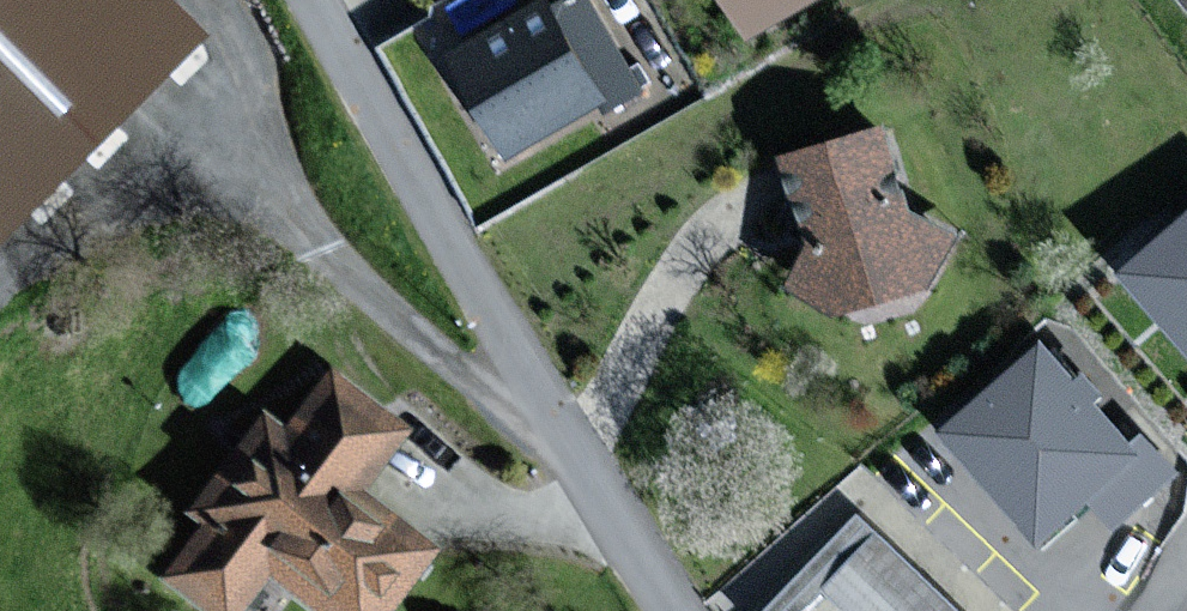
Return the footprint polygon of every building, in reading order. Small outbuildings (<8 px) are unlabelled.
[(79,144),(187,37),(150,0),(0,0),(0,64),(79,144)] [(586,0),(576,0),(558,10),(552,0),(549,0),(462,49),(515,143),(607,90),(612,99),(635,85),(586,0)] [(756,30),(807,0),(738,0),(756,30)] [(886,129),(802,157),(829,238),(799,278),(845,305),(932,281),(954,233),(914,211),(886,129)] [(1133,268),(1186,331),(1186,222),(1133,268)] [(1082,393),(1045,349),(951,428),(1048,542),(1094,504),(1113,526),(1178,471),(1149,436),(1134,448),(1094,400),(1101,394),(1093,384),(1082,393)] [(332,379),(285,438),(264,421),(190,513),(208,527),(168,577),(210,610),(230,610),(267,565),(325,610),(384,610),(432,551),(355,490),(400,433),(332,379)] [(862,519),(771,610),(956,610),(862,519)]
